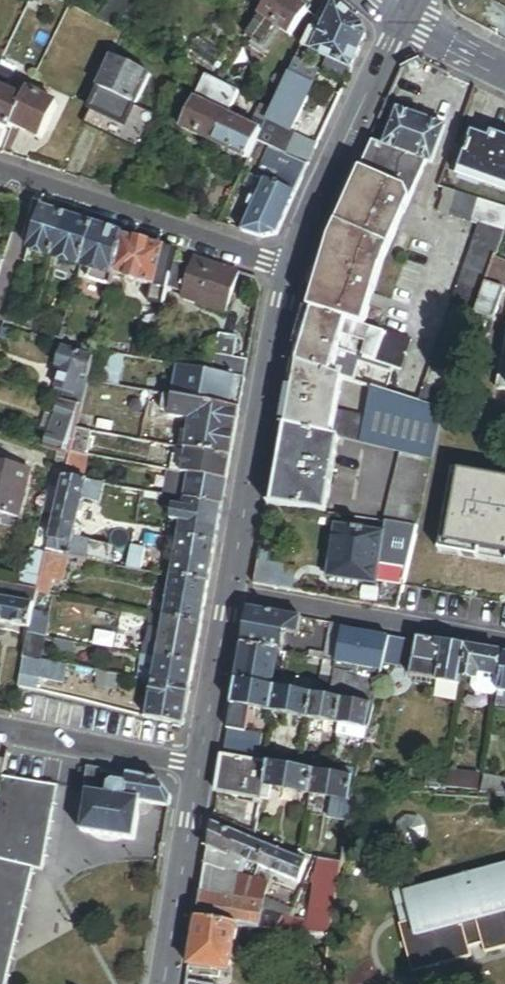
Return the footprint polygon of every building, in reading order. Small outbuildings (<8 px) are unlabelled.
[(261,17),(276,27),(291,37),(308,12),(290,0),(272,0),(261,17)] [(321,73),(346,84),(367,38),(364,27),(335,2),(320,32),(312,28),(303,48),(327,59),(321,73)] [(261,17),(253,30),(264,37),(269,29),(273,31),(276,27),(261,17)] [(150,77),(113,59),(98,90),(100,91),(135,108),(150,77)] [(290,75),(312,86),(319,72),(296,62),(290,75)] [(0,66),(0,123),(11,129),(12,125),(24,100),(6,92),(15,74),(0,66)] [(442,73),(431,68),(429,73),(440,78),(442,73)] [(291,133),(313,87),(312,86),(290,75),(262,134),(258,142),(269,148),(309,167),(319,146),(291,133)] [(239,95),(205,78),(181,128),(215,145),(228,118),(239,95)] [(135,108),(100,91),(90,111),(125,128),(135,108)] [(57,106),(29,92),(24,100),(12,125),(41,139),(57,106)] [(399,110),(386,147),(431,163),(434,164),(447,127),(399,110)] [(228,118),(215,145),(249,161),(258,142),(262,134),(228,118)] [(491,135),(489,141),(471,134),(458,173),(504,189),(504,140),(491,135)] [(332,242),(311,311),(366,329),(386,263),(431,163),(386,147),(376,144),(332,242)] [(279,237),(309,167),(269,148),(255,180),(258,182),(247,208),(252,210),(243,232),(262,239),(279,237)] [(504,227),(504,211),(446,191),(443,198),(446,199),(440,215),(480,229),(436,356),(438,357),(421,405),(446,413),(448,406),(460,358),(459,357),(474,315),(485,284),(493,261),(504,227)] [(43,209),(29,250),(54,258),(68,217),(43,209)] [(68,217),(54,258),(82,267),(96,226),(68,217)] [(96,226),(82,267),(91,271),(88,281),(112,289),(114,279),(123,238),(124,236),(96,226)] [(177,254),(123,238),(114,279),(167,295),(168,291),(174,264),(177,254)] [(191,270),(174,264),(168,291),(181,296),(180,301),(225,317),(240,275),(194,260),(191,270)] [(493,261),(485,284),(499,289),(504,273),(504,265),(493,261)] [(499,289),(485,284),(474,315),(491,322),(502,290),(499,289)] [(37,317),(10,308),(5,323),(31,332),(37,317)] [(366,329),(311,311),(294,364),(344,380),(358,384),(363,368),(394,378),(396,371),(404,373),(414,343),(388,335),(388,336),(366,329)] [(220,334),(213,374),(245,380),(248,361),(235,359),(239,338),(220,334)] [(56,341),(62,343),(64,337),(58,335),(56,341)] [(497,389),(504,391),(504,344),(497,389)] [(95,362),(66,352),(58,377),(63,379),(58,392),(67,395),(77,399),(83,379),(91,382),(95,362)] [(125,358),(104,355),(98,386),(119,389),(125,358)] [(344,380),(294,364),(283,428),(341,440),(363,445),(369,418),(340,412),(344,380)] [(213,374),(180,368),(174,399),(240,411),(245,380),(213,374)] [(87,403),(91,382),(83,379),(77,399),(67,395),(64,404),(84,411),(87,403)] [(446,413),(421,405),(375,390),(369,418),(363,445),(433,463),(443,426),(445,419),(446,413)] [(58,392),(55,401),(64,404),(67,395),(58,392)] [(240,411),(174,399),(150,395),(148,405),(163,408),(162,413),(165,414),(164,419),(185,422),(191,418),(189,431),(186,451),(187,451),(231,459),(240,411)] [(99,406),(87,403),(84,411),(80,432),(92,434),(99,406)] [(80,432),(84,411),(64,404),(58,420),(53,436),(48,452),(63,457),(73,460),(74,456),(78,441),(80,432)] [(53,436),(58,420),(51,417),(46,433),(53,436)] [(341,440),(283,428),(270,502),(329,513),(341,440)] [(186,451),(189,431),(181,430),(178,449),(186,451)] [(92,434),(80,432),(78,441),(93,444),(95,435),(92,434)] [(93,444),(78,441),(74,456),(90,459),(93,444)] [(183,474),(187,451),(186,451),(178,449),(173,449),(169,472),(183,474)] [(227,482),(231,459),(187,451),(183,474),(191,476),(227,482)] [(90,459),(74,456),(73,460),(69,481),(85,483),(90,459)] [(69,481),(73,460),(63,457),(53,500),(64,502),(69,481)] [(415,530),(433,465),(404,458),(387,524),(389,525),(415,530)] [(19,518),(30,472),(0,465),(0,514),(19,518)] [(453,473),(440,553),(504,564),(504,482),(453,473)] [(223,508),(227,482),(191,476),(186,501),(223,508)] [(85,483),(69,481),(64,502),(52,554),(84,560),(90,561),(92,546),(76,543),(85,503),(101,507),(101,509),(118,512),(122,490),(85,483)] [(209,584),(223,508),(186,501),(185,508),(175,506),(172,522),(182,524),(179,540),(169,538),(167,550),(177,552),(174,567),(173,577),(209,584)] [(413,538),(415,530),(389,525),(386,537),(380,570),(387,572),(385,580),(401,584),(413,538)] [(380,570),(386,537),(339,527),(328,578),(376,587),(380,570)] [(133,570),(136,552),(93,543),(92,546),(90,561),(133,570)] [(173,577),(174,567),(146,562),(148,554),(136,552),(133,570),(157,575),(173,577)] [(84,560),(52,554),(48,577),(58,579),(79,583),(84,560)] [(254,586),(290,592),(294,570),(258,563),(254,586)] [(173,577),(157,575),(153,596),(169,599),(173,577)] [(48,577),(43,596),(54,598),(58,579),(48,577)] [(205,606),(209,584),(173,577),(169,599),(205,606)] [(380,608),(394,611),(401,584),(385,580),(380,608)] [(2,594),(0,602),(0,625),(35,632),(37,620),(42,602),(2,594)] [(202,625),(205,606),(169,599),(165,618),(202,625)] [(251,611),(244,647),(280,654),(283,654),(286,635),(300,637),(300,635),(303,620),(251,611)] [(161,640),(165,618),(153,616),(149,638),(161,640)] [(198,646),(202,625),(165,618),(161,640),(198,646)] [(37,620),(35,632),(34,636),(49,639),(52,623),(37,620)] [(317,623),(303,620),(300,635),(314,638),(317,623)] [(344,627),(331,625),(325,657),(324,662),(337,665),(343,632),(344,627)] [(390,640),(343,632),(337,665),(330,700),(343,703),(374,709),(387,650),(390,640)] [(34,636),(29,661),(44,664),(49,639),(34,636)] [(390,637),(390,640),(387,650),(416,655),(415,661),(418,662),(443,666),(440,681),(462,685),(463,678),(468,649),(418,640),(418,642),(390,637)] [(158,659),(161,640),(149,638),(146,657),(150,658),(158,659)] [(195,666),(198,646),(161,640),(158,659),(195,666)] [(280,654),(244,647),(238,683),(273,690),(280,654)] [(502,655),(468,649),(463,678),(474,680),(480,681),(481,674),(498,677),(502,655)] [(324,662),(325,657),(311,654),(310,660),(324,662)] [(500,692),(504,662),(504,655),(502,655),(498,677),(481,674),(480,681),(474,680),(473,688),(478,694),(494,696),(500,692)] [(154,681),(158,659),(150,658),(146,678),(149,681),(154,681)] [(190,690),(195,666),(158,659),(154,681),(154,684),(190,690)] [(337,665),(324,662),(310,660),(309,666),(323,669),(318,692),(311,691),(312,686),(293,683),(291,693),(314,697),(330,700),(337,665)] [(29,661),(23,689),(38,692),(44,664),(29,661)] [(443,666),(418,662),(417,672),(423,678),(440,681),(443,666)] [(68,668),(54,665),(50,684),(64,687),(68,668)] [(273,690),(238,683),(225,751),(259,757),(263,737),(246,734),(250,712),(272,716),(277,690),(273,690)] [(154,684),(147,720),(184,727),(190,690),(154,684)] [(309,722),(314,697),(291,693),(277,690),(272,716),(309,722)] [(504,710),(504,694),(499,693),(497,709),(504,710)] [(343,703),(330,700),(314,697),(309,722),(339,728),(343,703)] [(374,709),(343,703),(339,728),(368,734),(374,709)] [(365,745),(368,734),(339,728),(336,739),(365,745)] [(268,765),(224,757),(217,794),(238,797),(233,824),(257,834),(262,800),(268,765)] [(310,795),(314,773),(268,765),(262,800),(270,802),(272,789),(310,795)] [(160,782),(94,770),(91,788),(84,834),(136,842),(142,804),(168,808),(169,809),(171,797),(160,782)] [(351,802),(355,780),(314,773),(310,795),(340,801),(351,802)] [(1,779),(0,780),(0,781),(0,978),(28,873),(37,875),(55,790),(1,779)] [(478,790),(449,787),(447,802),(477,805),(478,790)] [(495,804),(504,805),(504,789),(483,788),(482,803),(495,804)] [(349,817),(351,802),(340,801),(339,803),(344,807),(343,815),(349,817)] [(419,819),(407,817),(398,824),(396,837),(404,845),(415,847),(425,840),(426,828),(419,819)] [(307,863),(213,825),(201,893),(265,904),(282,920),(290,921),(295,912),(266,898),(269,883),(238,877),(244,863),(300,883),(307,863)] [(290,921),(282,920),(280,932),(332,941),(342,864),(320,861),(311,924),(290,921)] [(504,948),(504,865),(407,892),(409,902),(415,921),(402,925),(400,925),(414,974),(473,957),(471,949),(484,945),(486,954),(504,948)] [(409,902),(407,892),(404,884),(391,887),(396,906),(409,902)] [(265,904),(201,893),(198,918),(239,925),(280,932),(282,920),(265,904)] [(396,906),(402,925),(415,921),(409,902),(396,906)] [(239,925),(198,918),(189,966),(231,973),(239,925)]
